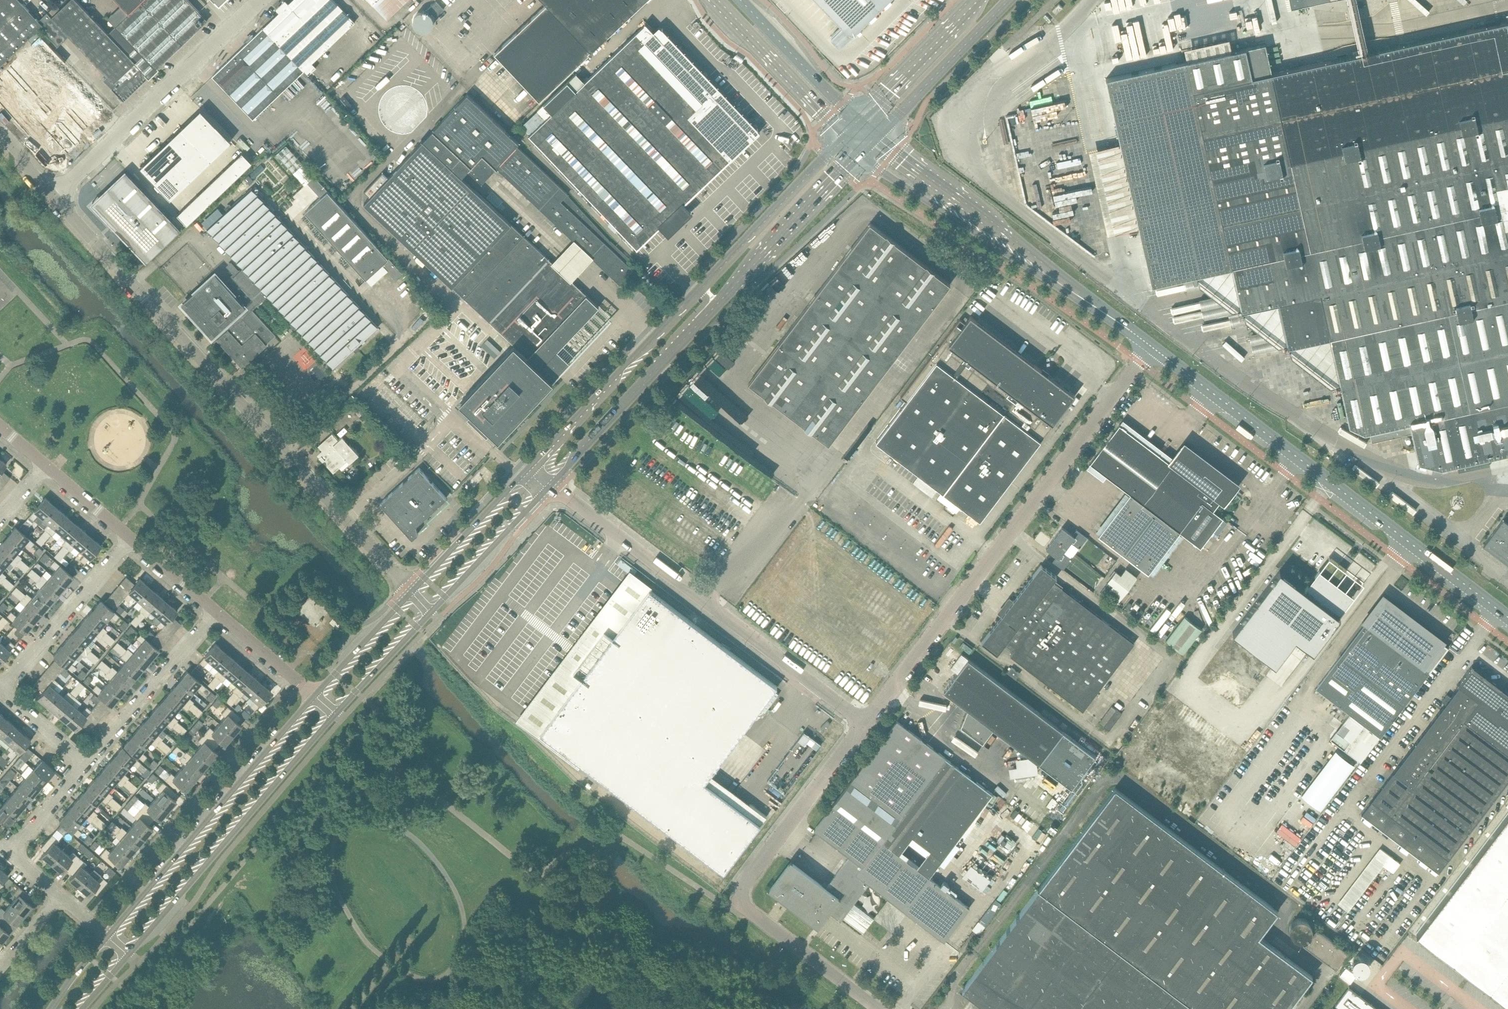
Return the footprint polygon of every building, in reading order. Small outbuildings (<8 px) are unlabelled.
[(43,25),(51,16),(48,13),(47,12),(39,21),(21,2),(19,0),(0,0),(0,65),(43,25)] [(106,74),(107,76),(104,80),(124,100),(207,20),(188,0),(115,0),(121,6),(108,18),(115,26),(108,33),(76,0),(69,0),(40,28),(58,46),(69,36),(106,74)] [(304,70),(308,75),(316,68),(311,63),(355,22),(334,0),(292,0),(263,28),(304,70)] [(387,19),(407,0),(368,0),(387,19)] [(546,4),(495,52),(540,100),(645,0),(542,0),(546,4)] [(831,36),(839,46),(887,0),(818,0),(842,26),(831,36)] [(435,17),(443,9),(435,1),(427,8),(435,17)] [(1059,3),(1052,10),(1056,14),(1063,7),(1059,3)] [(49,12),(53,16),(60,8),(56,4),(49,12)] [(426,31),(427,30),(429,29),(430,28),(431,27),(432,25),(433,23),(433,22),(433,20),(433,18),(432,16),(431,15),(430,13),(429,12),(427,11),(426,11),(424,10),(422,10),(420,10),(419,11),(417,11),(415,12),(414,14),(413,15),(412,17),(412,19),(411,21),(412,23),(412,24),(413,26),(414,28),(415,29),(417,30),(418,31),(420,31),(422,32),(424,31),(426,31)] [(1106,78),(1119,138),(1138,223),(1151,284),(1197,274),(1232,267),(1241,311),(1278,303),(1287,345),(1287,347),(1289,346),(1330,337),(1340,385),(1349,425),(1364,432),(1369,431),(1372,441),(1411,432),(1416,452),(1418,462),(1441,467),(1497,455),(1507,452),(1507,21),(1338,58),(1272,73),(1265,43),(1245,47),(1241,48),(1232,50),(1187,60),(1106,78)] [(530,134),(528,135),(538,144),(582,191),(612,223),(620,231),(637,249),(646,240),(655,231),(660,227),(660,226),(666,232),(689,210),(683,204),(684,203),(694,194),(730,159),(730,160),(760,132),(758,129),(751,123),(726,96),(662,28),(659,26),(654,31),(645,23),(644,24),(645,24),(583,83),(575,74),(567,81),(543,104),(537,110),(545,118),(530,134)] [(212,76),(253,119),(304,70),(263,28),(212,76)] [(35,51),(15,69),(26,81),(46,63),(35,51)] [(46,63),(26,81),(37,93),(57,75),(46,63)] [(0,82),(0,93),(6,99),(26,81),(15,69),(0,82)] [(57,75),(37,93),(47,105),(67,87),(57,75)] [(26,81),(6,99),(17,111),(37,93),(26,81)] [(67,87),(47,105),(58,117),(78,99),(67,87)] [(37,93),(17,111),(27,123),(47,105),(37,93)] [(467,94),(423,141),(461,177),(468,169),(482,182),(495,167),(496,167),(516,145),(519,143),(509,133),(467,94)] [(78,99),(58,117),(69,129),(89,111),(78,99)] [(47,105),(27,123),(38,135),(58,117),(47,105)] [(191,118),(206,134),(216,125),(201,109),(191,118)] [(89,111),(69,129),(80,141),(100,123),(89,111)] [(58,117),(38,135),(49,147),(69,129),(58,117)] [(181,128),(196,144),(206,134),(191,118),(181,128)] [(231,141),(216,125),(206,134),(221,150),(231,141)] [(181,128),(170,138),(186,154),(196,144),(181,128)] [(69,129),(49,147),(60,159),(80,141),(69,129)] [(206,134),(196,144),(211,160),(221,150),(206,134)] [(160,147),(175,163),(186,154),(170,138),(160,147)] [(370,197),(364,203),(513,344),(492,367),(459,402),(466,408),(473,414),(467,420),(480,432),(487,438),(492,433),(499,439),(557,377),(559,374),(570,363),(558,350),(586,320),(599,306),(572,281),(593,258),(573,240),(552,262),(461,177),(423,141),(412,153),(388,177),(383,172),(364,192),(370,197)] [(201,170),(211,160),(196,144),(186,154),(201,170)] [(516,145),(496,167),(573,240),(593,258),(620,284),(634,270),(628,264),(631,261),(609,239),(609,240),(567,195),(568,194),(516,145)] [(304,185),(307,182),(315,176),(303,164),(286,146),(277,154),(293,172),(293,173),(304,185)] [(165,173),(175,163),(160,147),(150,157),(165,173)] [(236,158),(246,169),(252,162),(242,152),(236,158)] [(201,170),(186,154),(175,163),(191,179),(201,170)] [(150,157),(140,167),(155,183),(165,173),(150,157)] [(229,165),(239,175),(246,169),(236,158),(229,165)] [(165,173),(181,189),(191,179),(175,163),(165,173)] [(232,181),(239,175),(229,165),(223,171),(232,181)] [(102,196),(95,204),(117,227),(116,228),(147,261),(181,228),(126,171),(101,195),(102,196)] [(216,177),(226,187),(232,181),(223,171),(216,177)] [(170,199),(181,189),(165,173),(155,183),(170,199)] [(402,273),(315,176),(307,182),(321,197),(305,211),(366,279),(382,264),(395,279),(402,273)] [(210,183),(219,193),(226,187),(216,177),(210,183)] [(210,183),(203,189),(213,200),(219,193),(210,183)] [(215,274),(182,303),(211,336),(213,334),(213,335),(217,340),(242,367),(245,364),(246,363),(252,358),(267,345),(266,344),(275,335),(252,310),(268,295),(291,321),(297,327),(333,368),(378,328),(252,188),(207,228),(243,268),(241,269),(238,269),(235,266),(231,271),(233,273),(235,275),(224,285),(223,283),(215,274)] [(206,206),(213,200),(203,189),(197,196),(206,206)] [(190,202),(200,212),(206,206),(197,196),(190,202)] [(200,212),(190,202),(184,208),(193,218),(200,212)] [(193,218),(184,208),(177,214),(187,224),(193,218)] [(749,382),(829,443),(950,283),(870,223),(749,382)] [(956,335),(950,331),(900,397),(906,401),(876,441),(980,520),(1075,395),(970,316),(956,335)] [(730,339),(709,360),(713,364),(719,358),(728,366),(743,351),(730,339)] [(723,389),(730,382),(708,361),(701,368),(723,389)] [(688,385),(677,398),(750,457),(757,449),(712,412),(716,408),(700,395),(704,391),(713,398),(719,391),(701,375),(691,387),(688,385)] [(363,413),(355,403),(351,406),(359,416),(363,413)] [(339,419),(348,411),(345,407),(336,415),(339,419)] [(351,408),(340,418),(349,428),(360,419),(351,408)] [(329,426),(339,419),(336,415),(326,423),(329,426)] [(1119,424),(1090,463),(1106,475),(1124,489),(1130,494),(1129,495),(1100,534),(1099,535),(1099,536),(1148,573),(1149,572),(1179,533),(1180,531),(1200,547),(1223,517),(1213,510),(1219,501),(1222,503),(1224,505),(1240,483),(1186,442),(1184,441),(1172,457),(1169,461),(1160,455),(1135,436),(1119,424)] [(319,457),(322,461),(324,460),(332,470),(337,465),(339,467),(347,459),(350,462),(359,454),(342,436),(338,440),(332,433),(327,437),(334,444),(319,457)] [(446,498),(432,482),(419,467),(380,503),(412,539),(418,533),(415,521),(419,517),(422,520),(446,498)] [(1,470),(0,471),(0,477),(6,482),(10,477),(1,470)] [(938,489),(919,475),(913,483),(932,497),(938,489)] [(43,519),(55,505),(45,497),(29,516),(33,520),(38,514),(43,519)] [(48,532),(64,513),(55,505),(43,519),(48,523),(44,529),(45,530),(48,532)] [(45,530),(40,535),(46,540),(50,534),(57,540),(61,534),(73,521),(64,513),(48,532),(45,530)] [(1507,564),(1507,523),(1503,519),(1483,545),(1507,564)] [(66,548),(82,529),(73,521),(61,534),(66,539),(62,544),(63,545),(66,548)] [(29,528),(23,523),(20,527),(26,532),(29,528)] [(15,527),(7,536),(20,548),(25,543),(30,547),(34,543),(15,527)] [(1087,537),(1076,529),(1073,535),(1062,527),(1054,537),(1067,547),(1071,542),(1079,548),(1087,537)] [(91,537),(82,529),(66,548),(63,545),(59,551),(64,555),(69,550),(70,551),(75,546),(80,550),(91,537)] [(36,541),(41,545),(46,540),(40,535),(36,541)] [(20,568),(25,563),(20,559),(21,557),(16,553),(20,548),(7,536),(0,544),(0,546),(18,561),(16,564),(20,568)] [(84,563),(89,558),(100,545),(91,537),(80,550),(85,554),(80,560),(84,563)] [(1067,547),(1054,537),(1046,548),(1056,556),(1053,561),(1063,569),(1071,558),(1063,552),(1067,547)] [(16,564),(18,561),(0,546),(0,562),(5,566),(9,561),(14,565),(16,564)] [(43,551),(39,547),(34,553),(38,557),(43,551)] [(59,551),(54,556),(59,561),(64,555),(59,551)] [(45,553),(40,559),(44,562),(49,556),(45,553)] [(1233,632),(1275,664),(1296,637),(1313,651),(1340,615),(1339,614),(1352,596),(1331,580),(1341,567),(1329,558),(1306,589),(1280,570),(1233,632)] [(52,575),(65,586),(73,577),(54,560),(50,565),(56,570),(52,575)] [(5,577),(6,576),(0,571),(5,566),(0,562),(0,578),(2,580),(0,582),(5,586),(9,581),(5,577)] [(25,563),(20,568),(25,572),(29,567),(25,563)] [(1010,655),(1046,683),(1083,711),(1134,643),(1053,581),(1057,576),(1041,564),(981,641),(997,653),(1005,643),(1014,650),(1010,655)] [(69,569),(75,574),(78,570),(72,565),(69,569)] [(1126,566),(1122,572),(1116,568),(1108,580),(1116,586),(1114,588),(1124,595),(1138,575),(1126,566)] [(32,569),(27,574),(32,578),(36,572),(32,569)] [(49,604),(57,595),(38,579),(41,576),(36,572),(32,578),(36,582),(35,583),(40,588),(36,593),(49,604)] [(38,579),(57,595),(65,586),(52,575),(47,580),(42,575),(41,576),(38,579)] [(126,577),(122,581),(131,589),(135,584),(126,577)] [(140,578),(135,584),(131,589),(127,594),(124,597),(124,598),(128,601),(133,596),(138,600),(149,586),(140,578)] [(5,586),(9,590),(14,585),(9,581),(5,586)] [(127,594),(131,589),(122,581),(118,586),(127,594)] [(118,586),(114,591),(123,599),(124,598),(124,597),(127,594),(118,586)] [(138,600),(133,605),(139,611),(142,613),(158,594),(149,586),(138,600)] [(16,596),(20,591),(16,587),(11,592),(16,596)] [(582,677),(540,733),(552,742),(581,764),(724,873),(760,824),(729,800),(705,782),(711,774),(777,687),(651,590),(650,590),(649,589),(613,637),(604,630),(583,657),(573,670),(582,677)] [(34,622),(42,613),(23,597),(25,595),(20,591),(16,596),(20,600),(19,601),(25,606),(20,611),(34,622)] [(119,603),(123,599),(114,591),(110,596),(119,603)] [(297,608),(298,609),(314,625),(321,618),(322,618),(324,617),(323,616),(331,608),(313,591),(297,608)] [(23,597),(42,613),(49,604),(36,593),(32,598),(26,593),(25,595),(23,597)] [(1341,655),(1316,688),(1350,713),(1330,739),(1360,762),(1379,737),(1380,737),(1415,691),(1448,647),(1444,644),(1446,641),(1383,593),(1361,621),(1362,622),(1364,624),(1341,655)] [(158,594),(142,613),(145,615),(146,617),(151,611),(156,616),(168,602),(158,594)] [(105,600),(115,608),(118,604),(119,603),(110,596),(105,600)] [(100,600),(92,609),(106,621),(110,616),(116,621),(119,616),(100,600)] [(177,610),(168,602),(156,616),(161,620),(156,625),(161,629),(164,625),(168,621),(172,616),(177,610)] [(124,609),(118,604),(115,608),(121,613),(124,609)] [(92,609),(84,619),(103,635),(101,637),(106,641),(110,636),(106,632),(107,631),(102,626),(106,621),(92,609)] [(307,648),(320,656),(344,618),(331,610),(307,648)] [(7,616),(26,632),(34,622),(20,611),(16,616),(11,611),(7,616)] [(130,622),(133,624),(142,613),(139,611),(130,622)] [(145,615),(142,613),(133,624),(136,626),(140,621),(145,615)] [(181,624),(172,616),(168,621),(177,629),(181,624)] [(1201,630),(1184,616),(1166,640),(1183,653),(1201,630)] [(103,635),(84,619),(77,628),(90,639),(95,634),(100,639),(101,637),(103,635)] [(128,624),(124,621),(119,627),(123,630),(128,624)] [(173,633),(177,629),(168,621),(164,625),(173,633)] [(161,629),(160,630),(169,638),(173,633),(164,625),(161,629)] [(131,626),(126,632),(129,635),(135,629),(131,626)] [(77,628),(69,636),(88,653),(85,656),(90,659),(95,654),(90,650),(91,649),(91,648),(95,643),(90,639),(77,628)] [(14,633),(20,638),(24,634),(18,629),(14,633)] [(149,630),(145,635),(151,640),(155,635),(149,630)] [(165,643),(169,638),(160,630),(155,635),(165,643)] [(137,648),(151,659),(159,650),(140,634),(136,638),(142,643),(137,648)] [(161,648),(165,643),(155,635),(151,640),(161,648)] [(88,653),(69,636),(61,646),(74,657),(79,652),(84,657),(85,656),(88,653)] [(110,636),(106,641),(110,645),(115,640),(110,636)] [(0,642),(0,643),(0,662),(14,645),(10,641),(5,647),(0,642)] [(117,642),(113,647),(117,651),(122,646),(117,642)] [(216,643),(199,662),(204,666),(209,661),(214,665),(225,651),(216,643)] [(74,657),(61,646),(53,655),(72,671),(76,667),(70,662),(74,657)] [(122,666),(135,677),(143,668),(124,652),(126,650),(122,646),(117,651),(122,655),(120,656),(126,661),(122,666)] [(124,652),(143,668),(151,659),(137,648),(133,653),(127,648),(126,650),(124,652)] [(225,651),(214,665),(219,669),(214,675),(215,676),(218,678),(234,659),(225,651)] [(95,663),(99,658),(95,654),(90,659),(95,663)] [(217,685),(221,680),(222,682),(227,676),(232,680),(243,667),(234,659),(218,678),(215,676),(212,680),(217,685)] [(957,673),(944,691),(968,709),(961,727),(983,743),(994,729),(1028,755),(1037,762),(1039,763),(1071,788),(1095,756),(1064,731),(968,659),(957,673)] [(59,673),(60,672),(63,668),(54,660),(50,665),(59,673)] [(106,664),(102,660),(97,665),(102,669),(106,664)] [(106,684),(119,696),(127,687),(108,670),(111,668),(106,664),(102,669),(106,673),(105,675),(110,679),(106,684)] [(50,665),(46,670),(55,678),(59,673),(50,665)] [(1449,858),(1507,780),(1507,693),(1472,665),(1457,685),(1458,686),(1451,696),(1447,694),(1441,701),(1445,704),(1440,710),(1361,814),(1438,872),(1449,858)] [(108,670),(127,687),(135,677),(122,666),(117,671),(112,666),(111,668),(108,670)] [(201,672),(195,667),(192,671),(198,676),(201,672)] [(252,675),(243,667),(232,680),(237,685),(232,690),(233,691),(236,694),(252,675)] [(1011,667),(1007,673),(1015,679),(1020,673),(1011,667)] [(63,668),(60,672),(66,677),(69,673),(63,668)] [(55,678),(46,670),(42,674),(51,682),(54,679),(55,678)] [(81,679),(86,673),(82,670),(77,676),(81,679)] [(179,680),(192,692),(197,687),(202,692),(206,687),(187,671),(179,680)] [(42,674),(38,679),(47,687),(51,682),(42,674)] [(83,681),(87,685),(92,679),(89,675),(83,681)] [(235,701),(239,696),(240,697),(245,692),(250,696),(261,683),(252,675),(236,694),(233,691),(230,696),(235,701)] [(38,679),(34,684),(43,692),(47,687),(38,679)] [(43,692),(38,698),(47,706),(59,692),(63,687),(58,682),(54,679),(51,682),(47,687),(43,692)] [(179,680),(171,689),(190,706),(188,708),(193,712),(197,707),(192,703),(194,702),(188,697),(192,692),(179,680)] [(213,689),(217,685),(212,680),(208,685),(213,689)] [(84,686),(79,681),(74,687),(80,691),(84,686)] [(250,696),(246,701),(251,705),(250,706),(255,710),(271,691),(261,683),(250,696)] [(111,705),(119,696),(106,684),(102,689),(96,685),(93,689),(111,705)] [(56,713),(72,695),(75,697),(80,691),(74,687),(70,692),(68,691),(64,696),(59,692),(47,706),(56,713)] [(163,699),(177,710),(181,705),(186,710),(188,708),(190,706),(171,689),(163,699)] [(216,696),(212,692),(206,698),(210,702),(216,696)] [(96,704),(100,699),(94,694),(91,699),(96,704)] [(72,695),(56,713),(65,721),(77,708),(72,703),(77,698),(75,697),(72,695)] [(231,705),(235,701),(230,696),(226,701),(231,705)] [(218,698),(212,704),(216,707),(222,701),(218,698)] [(109,707),(100,699),(96,704),(105,712),(109,707)] [(172,715),(177,710),(163,699),(155,708),(174,724),(172,727),(177,731),(182,725),(177,721),(178,720),(172,715)] [(96,704),(92,709),(101,717),(105,712),(96,704)] [(84,718),(88,714),(91,710),(87,707),(82,712),(77,708),(65,721),(75,729),(80,723),(84,718)] [(202,711),(197,707),(193,712),(197,717),(202,711)] [(225,716),(219,723),(233,735),(241,725),(236,722),(240,717),(228,707),(222,714),(225,716)] [(155,708),(148,717),(161,728),(165,723),(171,728),(172,727),(174,724),(155,708)] [(101,717),(92,709),(91,710),(88,714),(97,722),(101,717)] [(1109,730),(1122,713),(1116,709),(1103,726),(1109,730)] [(241,714),(247,719),(250,715),(244,710),(241,714)] [(88,714),(84,718),(93,726),(97,722),(88,714)] [(0,719),(0,736),(1,737),(12,724),(3,716),(0,719)] [(148,717),(140,726),(159,742),(156,745),(161,749),(166,744),(161,739),(167,733),(161,728),(148,717)] [(80,723),(89,731),(93,726),(84,718),(80,723)] [(199,719),(194,725),(198,729),(203,723),(199,719)] [(790,860),(768,889),(781,898),(790,905),(817,926),(818,924),(819,923),(819,922),(828,911),(840,920),(842,917),(863,933),(874,919),(865,912),(860,908),(853,903),(868,883),(904,910),(944,941),(945,940),(969,907),(935,881),(929,877),(917,868),(900,855),(882,841),(895,824),(945,757),(898,721),(815,830),(817,831),(849,856),(826,886),(794,862),(791,859),(790,860)] [(210,727),(204,734),(217,745),(221,741),(225,744),(233,735),(219,723),(213,730),(210,727)] [(1,737),(10,745),(21,731),(12,724),(1,737)] [(186,730),(182,725),(177,731),(182,735),(186,730)] [(193,735),(198,729),(194,725),(189,731),(193,735)] [(132,735),(145,747),(150,742),(155,746),(156,745),(159,742),(140,726),(132,735)] [(31,740),(21,731),(10,745),(20,753),(31,740)] [(803,731),(798,739),(805,745),(807,742),(811,737),(803,731)] [(213,749),(217,745),(204,734),(199,741),(203,744),(197,750),(210,761),(217,753),(213,749)] [(141,752),(145,747),(132,735),(124,744),(143,761),(147,756),(141,752)] [(171,748),(166,744),(161,749),(166,753),(171,748)] [(172,751),(177,754),(181,749),(177,745),(172,751)] [(28,747),(20,757),(25,762),(33,752),(28,747)] [(114,756),(127,768),(132,763),(137,767),(141,763),(122,747),(114,756)] [(201,771),(183,755),(185,753),(181,749),(177,754),(181,758),(180,759),(185,764),(180,770),(193,781),(201,771)] [(187,751),(185,753),(183,755),(201,771),(210,761),(197,750),(192,756),(187,751)] [(1336,750),(1302,795),(1321,809),(1355,765),(1336,750)] [(127,768),(114,756),(106,765),(125,781),(123,784),(128,788),(132,783),(127,779),(129,777),(123,773),(127,768)] [(19,769),(25,762),(20,757),(14,764),(19,769)] [(41,759),(33,769),(46,780),(55,770),(41,759)] [(153,769),(158,763),(154,760),(149,766),(153,769)] [(125,781),(106,765),(98,774),(112,786),(116,781),(122,785),(123,784),(125,781)] [(155,771),(159,774),(164,768),(160,765),(155,771)] [(10,768),(4,775),(10,780),(16,773),(10,768)] [(151,771),(147,768),(142,774),(146,777),(151,771)] [(46,780),(33,769),(26,778),(39,789),(46,780)] [(193,781),(180,770),(175,776),(171,772),(165,779),(178,791),(182,786),(186,790),(193,781)] [(963,771),(913,837),(931,851),(943,860),(993,794),(963,771)] [(1084,772),(1072,789),(1078,794),(1091,777),(1084,772)] [(153,773),(148,779),(152,783),(157,777),(153,773)] [(98,774),(90,783),(109,800),(107,802),(112,807),(117,801),(112,797),(113,796),(107,791),(112,786),(98,774)] [(10,780),(4,775),(0,780),(0,784),(4,787),(10,780)] [(26,778),(18,787),(31,798),(39,789),(26,778)] [(176,793),(162,782),(156,789),(160,792),(155,799),(168,810),(176,801),(172,797),(176,793)] [(109,800),(90,783),(83,793),(96,804),(100,799),(106,804),(107,802),(109,800)] [(128,788),(133,792),(137,787),(132,783),(128,788)] [(18,787),(10,796),(23,807),(31,798),(18,787)] [(983,961),(962,989),(989,1008),(1286,1008),(1311,975),(1258,935),(1277,910),(1115,787),(983,961)] [(83,793),(75,802),(94,818),(91,821),(96,825),(101,819),(96,815),(97,814),(92,809),(96,804),(83,793)] [(134,795),(129,801),(133,804),(138,798),(134,795)] [(23,807),(10,796),(2,805),(15,816),(23,807)] [(160,820),(168,810),(155,799),(149,806),(145,802),(139,809),(152,820),(156,816),(160,820)] [(117,811),(121,805),(117,801),(112,807),(117,811)] [(128,810),(133,804),(129,801),(124,807),(128,810)] [(94,818),(75,802),(67,811),(80,822),(85,817),(90,822),(91,821),(94,818)] [(2,805),(0,808),(0,820),(9,828),(14,822),(12,820),(15,816),(2,805)] [(148,825),(152,820),(139,809),(133,816),(137,819),(132,825),(145,837),(153,828),(148,825)] [(109,820),(111,817),(103,810),(101,812),(109,820)] [(80,822),(67,811),(59,820),(78,836),(82,832),(76,827),(80,822)] [(1416,932),(1507,1003),(1507,812),(1416,932)] [(101,819),(96,825),(101,829),(106,824),(101,819)] [(112,821),(107,826),(111,830),(116,824),(112,821)] [(128,857),(137,847),(118,831),(120,828),(116,824),(111,830),(115,833),(114,835),(120,839),(115,845),(128,857)] [(66,830),(60,825),(57,829),(63,834),(66,830)] [(118,831),(137,847),(145,837),(132,825),(127,831),(121,827),(120,828),(118,831)] [(1009,832),(1001,842),(1011,851),(1019,841),(1009,832)] [(49,838),(41,847),(45,851),(42,855),(51,863),(63,850),(56,844),(59,840),(52,834),(49,838)] [(88,845),(93,839),(89,835),(84,841),(88,845)] [(90,847),(94,850),(99,844),(95,841),(90,847)] [(88,849),(82,844),(78,848),(84,853),(88,849)] [(128,857),(115,845),(110,851),(106,848),(100,855),(113,866),(117,862),(121,865),(128,857)] [(1365,887),(1381,864),(1394,873),(1402,861),(1381,846),(1356,881),(1365,887)] [(93,854),(88,849),(84,853),(90,858),(93,854)] [(63,850),(51,863),(61,871),(64,867),(69,871),(80,858),(73,852),(70,856),(63,850)] [(80,858),(69,871),(73,875),(69,879),(79,887),(90,873),(83,867),(87,863),(80,858)] [(963,876),(982,890),(990,880),(971,866),(963,876)] [(0,867),(0,884),(8,874),(0,867)] [(115,872),(109,867),(106,871),(112,876),(115,872)] [(90,873),(79,887),(88,895),(91,891),(96,894),(107,881),(100,875),(101,875),(94,869),(90,873)] [(13,881),(9,878),(4,884),(8,887),(13,881)] [(16,897),(10,903),(24,915),(32,906),(28,902),(32,898),(19,886),(13,893),(16,897)] [(975,926),(979,930),(1002,906),(997,902),(975,926)] [(24,915),(10,903),(5,910),(1,907),(0,908),(0,918),(8,925),(12,921),(16,924),(24,915)] [(8,925),(0,918),(0,942),(1,942),(9,933),(5,930),(8,925)] [(1300,941),(1299,940),(1336,968),(1348,952),(1311,924),(1312,925),(1312,927),(1312,928),(1312,929),(1312,931),(1312,932),(1312,933),(1311,934),(1310,935),(1310,937),(1309,937),(1308,938),(1307,939),(1306,940),(1304,940),(1303,940),(1302,941),(1300,941)] [(1416,932),(1357,1008),(1507,1008),(1507,1003),(1416,932)]
